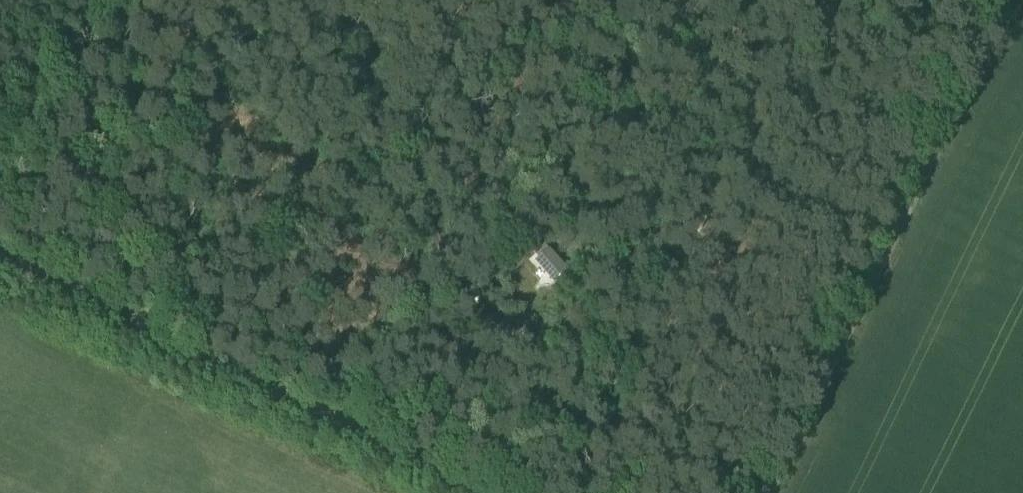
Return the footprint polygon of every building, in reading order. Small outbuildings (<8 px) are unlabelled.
[(539,257),(535,260),(553,281),(568,268),(550,248),(541,237),(529,247),(535,254),(539,257)]
